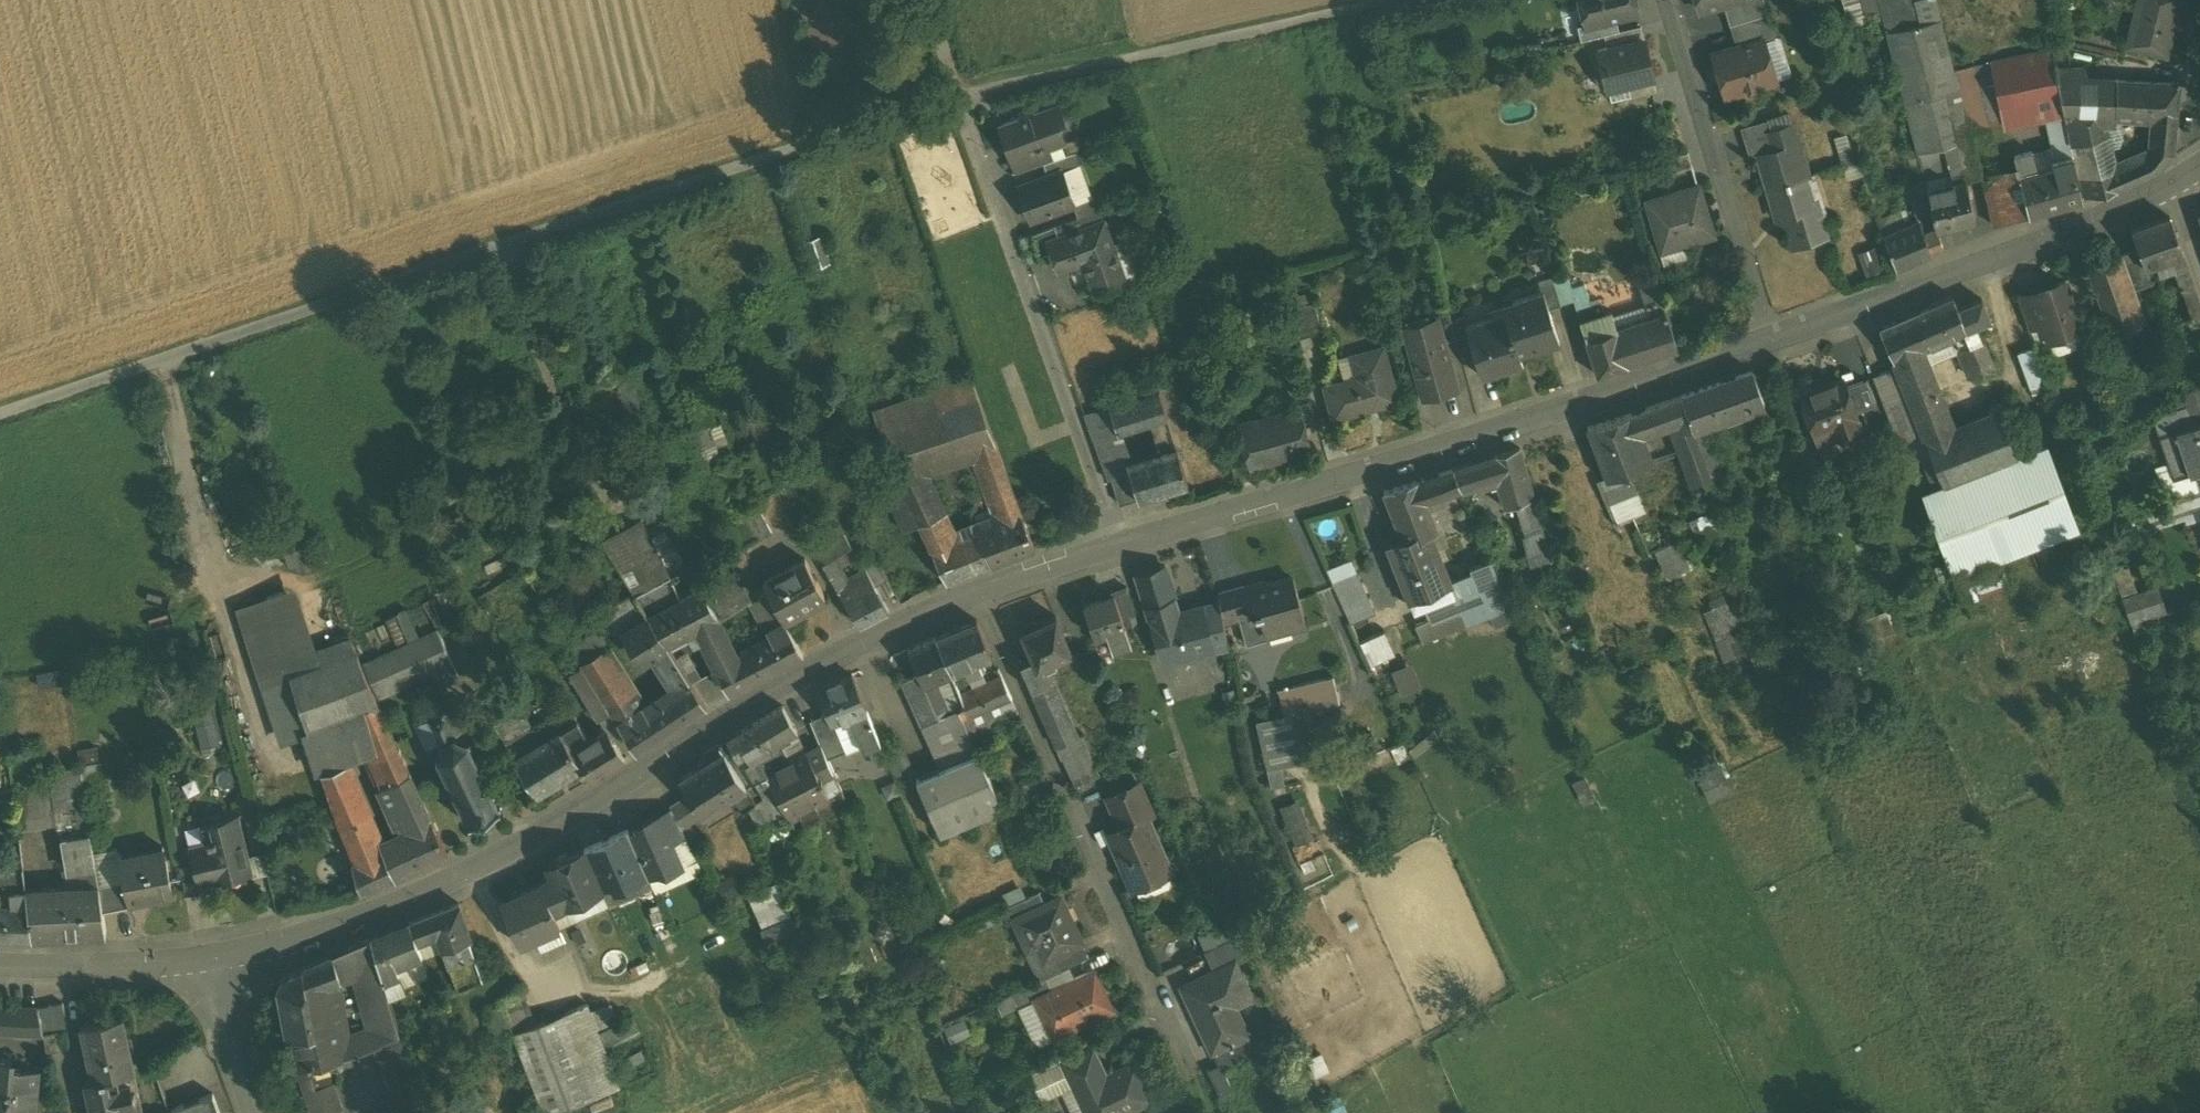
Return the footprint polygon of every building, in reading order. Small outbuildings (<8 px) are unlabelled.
[(1574,5),(1580,6),(1581,6),(1586,24),(1587,29),(1617,21),(1616,18),(1638,13),(1635,0),(1573,0),(1574,5)] [(1700,10),(1723,4),(1735,0),(1697,0),(1700,10)] [(1723,4),(1730,25),(1768,13),(1764,0),(1735,0),(1723,4)] [(1928,188),(1965,178),(1980,174),(1971,137),(1954,70),(1936,0),(1877,0),(1926,180),(1928,188)] [(2127,46),(2166,56),(2180,0),(2138,0),(2127,46)] [(1768,13),(1730,25),(1736,47),(1763,39),(1764,41),(1775,38),(1768,13)] [(1617,21),(1587,29),(1586,24),(1577,26),(1581,40),(1604,34),(1619,31),(1619,30),(1617,21)] [(1619,31),(1604,34),(1607,47),(1644,38),(1641,25),(1619,30),(1619,31)] [(1607,47),(1598,50),(1608,88),(1628,83),(1653,77),(1644,38),(1607,47)] [(1736,47),(1713,54),(1725,94),(1742,89),(1743,90),(1749,94),(1756,92),(1760,85),(1759,84),(1775,79),(1764,41),(1763,39),(1736,47)] [(2051,50),(1990,63),(2004,128),(2043,120),(2064,115),(2057,80),(2051,50)] [(1985,62),(1954,70),(1971,137),(2002,129),(1985,62)] [(1653,77),(1628,83),(1631,96),(1657,90),(1653,77)] [(2116,81),(2057,80),(2064,115),(2066,115),(2099,115),(2115,116),(2115,113),(2116,81)] [(2177,83),(2116,81),(2115,113),(2156,115),(2153,150),(2170,152),(2177,83)] [(1628,83),(1608,88),(1611,100),(1631,96),(1628,83)] [(1050,107),(1032,113),(1024,109),(1020,118),(1002,124),(1011,150),(1014,149),(1020,152),(1022,155),(1022,154),(1047,145),(1062,140),(1050,107)] [(2053,161),(2073,156),(2064,115),(2043,120),(2050,147),(2053,161)] [(2099,115),(2066,115),(2087,199),(2118,190),(2113,172),(2099,115)] [(1767,120),(1741,128),(1751,157),(1759,154),(1759,156),(1775,151),(1772,141),(1773,141),(1767,120)] [(1773,141),(1772,141),(1775,151),(1759,156),(1769,188),(1804,177),(1808,175),(1804,161),(1802,161),(1794,135),(1773,141)] [(1047,145),(1022,154),(1027,168),(1043,162),(1052,159),(1047,145)] [(2050,147),(2015,156),(2017,166),(2021,178),(2055,170),(2053,161),(2050,147)] [(2147,156),(2113,172),(2118,190),(2156,172),(2170,152),(2153,150),(2147,156)] [(1052,159),(1043,162),(1048,175),(1061,170),(1077,164),(1073,152),(1052,159)] [(1689,152),(1661,160),(1666,176),(1693,167),(1689,152)] [(2055,170),(2063,206),(2084,201),(2073,156),(2053,161),(2055,170)] [(2021,178),(2017,166),(1981,175),(1995,227),(2028,215),(2021,178)] [(1048,175),(1019,185),(1031,219),(1073,203),(1061,170),(1048,175)] [(2063,206),(2055,170),(2021,178),(2028,215),(2063,206)] [(1769,188),(1767,188),(1777,220),(1783,218),(1792,248),(1827,237),(1816,201),(1812,202),(1804,177),(1769,188)] [(1965,178),(1928,188),(1938,229),(1976,219),(1965,178)] [(1935,216),(1926,180),(1906,186),(1918,221),(1935,216)] [(1699,186),(1648,202),(1663,250),(1714,235),(1699,186)] [(2170,217),(2131,231),(2138,249),(2144,267),(2146,267),(2169,258),(2170,258),(2183,253),(2170,217)] [(1059,237),(1049,240),(1054,254),(1059,268),(1077,261),(1085,259),(1088,266),(1096,289),(1124,279),(1103,221),(1059,237)] [(1894,234),(1886,238),(1897,270),(1944,248),(1938,229),(1925,235),(1921,223),(1894,234)] [(1054,224),(1031,233),(1040,259),(1054,254),(1049,240),(1059,237),(1054,224)] [(2138,249),(2117,256),(2130,291),(2152,284),(2146,267),(2144,267),(2138,249)] [(2193,283),(2183,253),(2170,258),(2180,287),(2185,286),(2193,283)] [(2117,256),(2088,266),(2101,303),(2112,333),(2140,322),(2130,291),(2117,256)] [(1085,259),(1077,261),(1080,269),(1088,266),(1085,259)] [(1567,273),(1553,277),(1562,305),(1574,301),(1575,302),(1576,302),(1572,289),(1567,273)] [(1656,276),(1640,281),(1652,321),(1668,316),(1656,276)] [(1562,305),(1553,277),(1538,282),(1542,293),(1543,293),(1548,309),(1562,305)] [(2066,281),(2031,293),(2033,299),(2042,325),(2048,341),(2083,329),(2066,281)] [(2185,286),(2195,315),(2199,313),(2199,302),(2193,283),(2185,286)] [(1584,285),(1572,289),(1576,302),(1589,298),(1584,285)] [(1310,289),(1283,298),(1296,338),(1322,330),(1310,289)] [(1542,293),(1503,305),(1505,314),(1519,355),(1559,342),(1548,309),(1543,293),(1542,293)] [(1576,302),(1575,302),(1577,308),(1590,304),(1589,298),(1576,302)] [(1953,298),(1916,314),(1930,347),(1959,335),(1965,331),(1958,309),(1953,298)] [(2033,299),(2020,304),(2029,329),(2042,325),(2033,299)] [(1958,309),(1965,331),(1976,328),(1991,323),(1983,300),(1958,309)] [(1590,304),(1577,308),(1581,322),(1604,314),(1600,301),(1590,304)] [(2112,333),(2101,303),(2083,310),(2095,339),(2112,333)] [(1604,314),(1581,322),(1599,377),(1628,367),(1678,350),(1668,316),(1652,321),(1617,332),(1612,312),(1604,314)] [(1452,322),(1449,313),(1435,317),(1435,319),(1437,319),(1443,342),(1456,339),(1452,322)] [(1505,314),(1466,327),(1472,346),(1482,376),(1521,364),(1519,355),(1505,314)] [(1916,314),(1903,319),(1903,318),(1899,320),(1899,321),(1881,328),(1895,362),(1924,351),(1930,347),(1916,314)] [(1435,319),(1405,328),(1416,370),(1423,395),(1423,396),(1455,387),(1443,342),(1437,319),(1435,319)] [(1463,319),(1452,322),(1456,339),(1459,351),(1472,346),(1466,327),(1463,319)] [(1319,385),(1330,421),(1399,401),(1382,342),(1348,352),(1354,375),(1319,385)] [(1996,368),(1985,342),(1956,353),(1967,380),(1996,368)] [(2031,394),(2049,389),(2036,346),(2018,352),(2031,394)] [(1955,428),(1924,351),(1895,362),(1892,363),(1895,369),(1923,440),(1955,428)] [(1923,440),(1895,369),(1872,378),(1907,465),(1933,455),(1945,485),(2020,455),(2002,409),(1955,428),(1923,440)] [(1416,370),(1404,373),(1411,398),(1423,395),(1416,370)] [(970,373),(866,409),(902,487),(923,480),(958,467),(955,456),(977,449),(996,443),(999,442),(970,373)] [(1753,373),(1721,384),(1733,414),(1764,403),(1753,373)] [(1866,380),(1845,388),(1854,413),(1876,405),(1866,380)] [(1831,387),(1824,390),(1822,388),(1802,396),(1808,411),(1804,413),(1802,416),(1806,425),(1809,427),(1813,425),(1816,433),(1819,442),(1837,436),(1859,427),(1854,413),(1845,388),(1842,381),(1832,385),(1831,387)] [(1721,384),(1681,397),(1693,429),(1701,426),(1733,414),(1721,384)] [(1317,423),(1307,385),(1294,388),(1299,408),(1304,427),(1317,423)] [(2182,393),(2186,405),(2199,400),(2199,386),(2182,393)] [(1159,390),(1110,405),(1118,429),(1149,418),(1166,412),(1159,390)] [(1693,429),(1681,397),(1629,414),(1637,435),(1672,423),(1696,486),(1699,493),(1716,485),(1693,429)] [(2186,405),(2193,424),(2199,422),(2199,400),(2186,405)] [(1118,429),(1110,405),(1085,413),(1108,480),(1113,478),(1121,505),(1139,500),(1127,462),(1118,429)] [(1299,408),(1267,417),(1268,420),(1239,428),(1250,467),(1310,450),(1304,427),(1299,408)] [(716,411),(685,421),(694,451),(726,440),(716,411)] [(1166,412),(1149,418),(1159,452),(1176,446),(1166,412)] [(1629,414),(1588,428),(1606,478),(1607,479),(1624,473),(1648,465),(1637,435),(1629,414)] [(2175,431),(2190,474),(2190,475),(2193,474),(2199,471),(2199,422),(2193,424),(2175,431)] [(2095,424),(2081,429),(2085,441),(2099,436),(2095,424)] [(1727,466),(1719,469),(1701,426),(1693,429),(1716,485),(1717,484),(1731,479),(1727,466)] [(2175,431),(2158,436),(2173,480),(2190,474),(2175,431)] [(1021,513),(996,443),(977,449),(1003,520),(1020,513),(1021,513)] [(1945,485),(1922,494),(1954,576),(2078,528),(2047,445),(2020,455),(1945,485)] [(1159,452),(1127,462),(1139,500),(1188,484),(1176,446),(1159,452)] [(1519,449),(1454,468),(1461,489),(1497,479),(1504,507),(1512,504),(1527,499),(1532,497),(1519,449)] [(1781,450),(1766,456),(1773,472),(1787,466),(1781,450)] [(851,456),(837,463),(841,472),(856,465),(851,456)] [(1454,468),(1384,491),(1403,541),(1419,535),(1420,538),(1437,532),(1425,502),(1461,489),(1454,468)] [(1624,473),(1607,479),(1606,478),(1597,481),(1618,530),(1633,523),(1644,518),(1624,473)] [(958,553),(923,480),(902,487),(936,561),(958,553)] [(2171,503),(2179,525),(2199,518),(2199,493),(2171,503)] [(1527,499),(1512,504),(1532,564),(1540,561),(1541,562),(1547,559),(1527,499)] [(757,505),(728,521),(743,549),(772,533),(757,505)] [(1692,535),(1714,524),(1708,511),(1686,522),(1692,535)] [(1003,520),(978,530),(983,543),(989,565),(1034,547),(1020,513),(1003,520)] [(681,600),(641,522),(602,541),(634,591),(650,616),(681,600)] [(1405,599),(1449,582),(1448,579),(1437,551),(1449,546),(1443,530),(1437,532),(1420,538),(1419,535),(1403,541),(1385,548),(1405,599)] [(308,535),(282,545),(294,575),(320,565),(308,535)] [(1680,540),(1656,551),(1667,576),(1691,565),(1680,540)] [(832,542),(815,553),(822,566),(840,554),(836,549),(836,548),(832,542)] [(1490,560),(1493,567),(1508,560),(1499,542),(1484,549),(1490,560)] [(958,553),(936,561),(945,582),(989,565),(983,543),(958,553)] [(1351,557),(1326,569),(1351,620),(1376,608),(1351,557)] [(806,560),(763,582),(777,607),(785,623),(827,600),(806,560)] [(1493,567),(1490,560),(1448,579),(1449,582),(1453,592),(1443,595),(1422,604),(1428,617),(1436,638),(1511,607),(1493,567)] [(747,562),(724,574),(725,577),(702,589),(720,621),(737,612),(752,604),(766,596),(747,562)] [(1166,567),(1137,576),(1146,606),(1174,597),(1166,567)] [(2118,591),(2132,588),(2128,569),(2114,573),(2118,591)] [(514,570),(476,593),(483,605),(521,582),(514,570)] [(845,585),(836,589),(849,609),(859,626),(889,611),(866,572),(845,585)] [(839,577),(832,581),(836,589),(845,585),(839,577)] [(1293,578),(1244,590),(1243,586),(1241,586),(1248,613),(1238,616),(1245,642),(1269,637),(1266,628),(1304,617),(1293,578)] [(2125,595),(2133,622),(2143,619),(2168,610),(2159,583),(2125,595)] [(289,676),(321,772),(344,763),(364,756),(399,842),(414,836),(398,799),(403,797),(418,789),(350,638),(316,650),(295,586),(236,607),(261,686),(289,676)] [(1241,586),(1218,592),(1223,619),(1238,616),(1248,613),(1241,586)] [(1126,587),(1111,592),(1112,595),(1114,595),(1122,617),(1134,612),(1126,587)] [(702,589),(681,600),(697,631),(718,671),(738,657),(720,621),(702,589)] [(650,616),(634,591),(597,615),(614,642),(626,634),(643,661),(652,655),(668,645),(650,616)] [(1750,648),(1726,591),(1710,598),(1713,607),(1701,612),(1725,666),(1736,662),(1733,655),(1750,648)] [(769,594),(766,596),(752,604),(759,617),(777,607),(769,594)] [(1112,595),(1084,605),(1095,637),(1107,633),(1113,649),(1131,643),(1122,617),(1114,595),(1112,595)] [(1204,607),(1179,615),(1174,597),(1146,606),(1162,659),(1214,646),(1204,607)] [(681,600),(650,616),(668,645),(697,631),(681,600)] [(1217,603),(1204,607),(1214,646),(1226,643),(1217,603)] [(777,607),(759,617),(767,632),(785,623),(777,607)] [(1023,631),(1021,632),(1033,659),(1037,668),(1055,660),(1071,653),(1056,617),(1039,624),(1023,631)] [(1428,617),(1417,621),(1426,643),(1436,638),(1428,617)] [(2151,642),(2143,619),(2133,622),(2141,645),(2151,642)] [(1034,620),(1024,624),(1022,630),(1023,631),(1039,624),(1038,622),(1034,620)] [(978,621),(937,638),(949,667),(955,681),(981,672),(977,663),(992,657),(978,621)] [(771,639),(738,657),(752,683),(801,657),(802,658),(803,657),(785,623),(767,632),(771,639)] [(436,626),(365,658),(381,695),(434,671),(437,678),(456,670),(436,626)] [(1383,630),(1360,642),(1371,664),(1394,653),(1383,630)] [(949,667),(937,638),(916,647),(926,671),(928,676),(949,667)] [(692,683),(668,645),(652,655),(676,693),(677,692),(692,683)] [(676,657),(692,683),(705,674),(689,649),(676,657)] [(1063,674),(1090,660),(1086,651),(1059,665),(1063,674)] [(738,657),(718,671),(722,681),(730,694),(752,683),(738,657)] [(1055,660),(1037,668),(1033,659),(1021,664),(1032,690),(1051,680),(1046,669),(1056,664),(1055,660)] [(1405,692),(1427,684),(1418,659),(1396,667),(1405,692)] [(572,671),(606,730),(618,722),(584,663),(572,671)] [(922,673),(939,713),(944,711),(940,700),(953,695),(948,684),(955,681),(949,667),(928,676),(926,671),(922,673)] [(722,681),(718,671),(712,674),(717,684),(722,681)] [(1000,671),(958,690),(959,693),(964,703),(958,705),(968,730),(1016,708),(1000,671)] [(922,673),(903,682),(920,721),(939,713),(922,673)] [(1334,675),(1278,688),(1282,706),(1285,708),(1287,708),(1339,696),(1334,675)] [(853,676),(817,691),(833,725),(853,717),(857,726),(854,727),(864,750),(880,743),(853,676)] [(1051,680),(1032,690),(1076,786),(1100,774),(1082,735),(1076,737),(1051,680)] [(955,681),(948,684),(953,695),(959,693),(958,690),(955,681)] [(692,683),(677,692),(692,715),(707,706),(692,683)] [(676,693),(649,711),(663,735),(692,715),(677,692),(676,693)] [(953,695),(940,700),(944,711),(958,705),(964,703),(959,693),(953,695)] [(645,705),(618,722),(636,752),(663,735),(649,711),(645,705)] [(1001,805),(968,730),(958,705),(944,711),(939,713),(920,721),(939,765),(910,777),(935,834),(1001,805)] [(782,707),(753,724),(768,748),(796,731),(782,707)] [(590,739),(571,709),(554,719),(560,729),(573,750),(590,739)] [(445,710),(426,719),(437,742),(439,739),(442,741),(453,736),(454,732),(457,732),(463,729),(459,722),(453,725),(445,710)] [(521,714),(497,728),(506,743),(530,728),(521,714)] [(833,739),(823,715),(811,720),(821,744),(833,739)] [(1291,715),(1260,722),(1269,766),(1301,759),(1291,715)] [(753,724),(727,740),(738,759),(746,755),(750,762),(758,757),(769,750),(768,748),(753,724)] [(530,728),(506,743),(514,757),(539,742),(530,728)] [(539,742),(514,757),(537,793),(582,765),(573,750),(560,729),(539,742)] [(590,739),(573,750),(582,765),(592,781),(625,761),(606,730),(590,739)] [(466,742),(456,736),(457,732),(454,732),(453,736),(442,741),(439,739),(437,742),(441,744),(439,755),(435,757),(436,760),(439,758),(445,771),(443,773),(444,775),(446,774),(453,787),(450,788),(452,791),(454,790),(460,802),(458,803),(459,806),(461,805),(467,818),(465,819),(467,823),(470,821),(471,824),(473,823),(472,820),(496,808),(497,811),(500,809),(499,806),(502,805),(501,801),(498,803),(492,790),(495,789),(493,786),(490,788),(484,775),(487,773),(485,770),(483,772),(477,759),(479,758),(478,755),(475,757),(469,744),(472,742),(471,740),(466,742)] [(746,787),(720,744),(705,754),(709,761),(680,780),(689,795),(702,815),(746,787)] [(834,773),(821,744),(795,758),(797,762),(809,786),(834,773)] [(758,757),(750,762),(767,796),(776,791),(769,777),(758,757)] [(797,762),(769,777),(776,791),(781,801),(809,786),(797,762)] [(19,828),(59,823),(66,872),(83,870),(95,868),(92,851),(80,763),(49,768),(52,789),(39,791),(38,780),(13,784),(19,828)] [(380,850),(344,763),(321,772),(352,861),(380,850)] [(1041,777),(1026,784),(1031,796),(1046,789),(1041,777)] [(1138,783),(1107,796),(1120,827),(1145,816),(1151,814),(1138,783)] [(403,797),(398,799),(414,836),(433,828),(435,827),(418,789),(403,797)] [(781,801),(776,791),(767,796),(778,816),(786,812),(786,810),(781,801)] [(689,795),(671,807),(671,808),(682,828),(702,815),(689,795)] [(773,816),(759,799),(747,807),(758,826),(773,816)] [(795,806),(786,810),(786,812),(794,826),(803,822),(795,806)] [(671,808),(658,814),(659,816),(660,816),(672,842),(686,836),(671,808)] [(213,839),(189,845),(194,863),(199,884),(201,884),(253,871),(239,815),(209,822),(213,839)] [(659,816),(643,823),(644,828),(630,834),(648,875),(661,869),(668,872),(683,866),(672,842),(660,816),(659,816)] [(1120,827),(1118,828),(1123,838),(1115,842),(1134,885),(1135,885),(1133,880),(1166,866),(1168,871),(1169,870),(1145,816),(1120,827)] [(399,842),(385,848),(397,877),(446,855),(433,828),(414,836),(399,842)] [(628,830),(584,849),(585,850),(601,887),(602,888),(611,884),(614,890),(648,875),(630,834),(628,830)] [(0,839),(0,905),(27,906),(26,894),(22,867),(13,868),(10,852),(8,852),(5,838),(0,839)] [(92,851),(95,868),(103,906),(104,912),(131,907),(130,902),(128,903),(124,880),(119,851),(118,846),(92,851)] [(163,846),(119,851),(124,880),(128,903),(130,902),(172,894),(163,846)] [(352,861),(351,862),(361,893),(397,877),(385,848),(380,850),(352,861)] [(585,850),(549,867),(555,879),(542,884),(553,909),(601,887),(585,850)] [(199,884),(194,863),(180,866),(186,894),(202,891),(201,884),(199,884)] [(86,892),(70,892),(75,942),(107,941),(104,912),(103,906),(95,868),(83,870),(86,892)] [(782,877),(751,891),(765,923),(797,909),(782,877)] [(541,884),(501,902),(520,944),(561,926),(542,884),(541,884)] [(70,892),(26,894),(27,906),(31,938),(31,942),(75,942),(70,892)] [(1060,897),(1014,919),(1024,940),(1034,935),(1045,958),(1081,941),(1060,897)] [(459,904),(409,924),(416,941),(436,934),(442,950),(469,940),(463,924),(465,924),(459,904)] [(0,905),(0,937),(31,938),(27,906),(0,905)] [(775,941),(804,927),(797,912),(768,925),(775,941)] [(409,924),(371,938),(380,969),(389,996),(406,988),(397,967),(421,955),(416,941),(409,924)] [(1239,934),(1207,951),(1214,965),(1246,949),(1239,934)] [(371,938),(332,955),(340,982),(355,977),(380,969),(371,938)] [(483,980),(469,940),(442,950),(448,965),(457,990),(483,980)] [(1246,949),(1214,965),(1216,970),(1235,961),(1236,963),(1249,957),(1246,949)] [(332,955),(283,977),(278,987),(286,1036),(293,1036),(335,1024),(327,987),(340,983),(340,982),(332,955)] [(1216,970),(1183,985),(1198,1016),(1197,1016),(1213,1050),(1248,1034),(1234,1004),(1251,996),(1236,963),(1235,961),(1216,970)] [(382,1042),(400,1035),(389,996),(380,969),(355,977),(367,1025),(373,1024),(376,1032),(350,1042),(353,1054),(375,1046),(382,1043),(382,1042)] [(1052,989),(1035,997),(1036,1000),(1054,1037),(1113,1009),(1094,969),(1052,989)] [(1045,976),(1015,990),(1022,1004),(1023,1006),(1036,1000),(1035,997),(1052,989),(1045,976)] [(1015,990),(995,999),(1002,1013),(1022,1004),(1015,990)] [(563,1013),(535,1024),(522,991),(499,998),(544,1112),(549,1112),(595,1095),(563,1013)] [(63,1003),(37,1009),(43,1033),(58,1029),(68,1027),(63,1003)] [(588,1003),(563,1013),(595,1095),(620,1086),(588,1003)] [(0,1006),(0,1033),(43,1035),(43,1033),(37,1009),(0,1006)] [(123,1016),(82,1025),(94,1078),(119,1073),(134,1070),(123,1016)] [(301,1068),(343,1057),(336,1024),(335,1024),(293,1036),(301,1068)] [(70,1037),(68,1027),(58,1029),(61,1040),(70,1037)] [(58,1029),(43,1033),(43,1035),(47,1051),(62,1047),(61,1040),(58,1029)] [(382,1043),(375,1046),(394,1109),(422,1100),(400,1035),(382,1042),(382,1043)] [(1093,1047),(1063,1061),(1070,1075),(1096,1062),(1097,1064),(1100,1063),(1093,1047)] [(0,1055),(0,1109),(13,1110),(12,1112),(32,1112),(36,1068),(12,1066),(12,1057),(0,1055)] [(1070,1075),(1088,1112),(1116,1112),(1151,1096),(1134,1060),(1105,1073),(1100,1063),(1097,1064),(1096,1062),(1070,1075)] [(1233,1089),(1221,1063),(1208,1069),(1220,1095),(1233,1089)] [(134,1095),(139,1094),(134,1070),(119,1073),(125,1103),(135,1101),(134,1095)] [(125,1103),(119,1073),(94,1078),(86,1080),(93,1112),(127,1112),(125,1103)] [(307,1090),(315,1112),(325,1112),(341,1108),(332,1082),(307,1090)] [(212,1095),(169,1110),(161,1110),(150,1112),(219,1112),(212,1095)] [(385,1112),(415,1112),(412,1104),(385,1112)]
